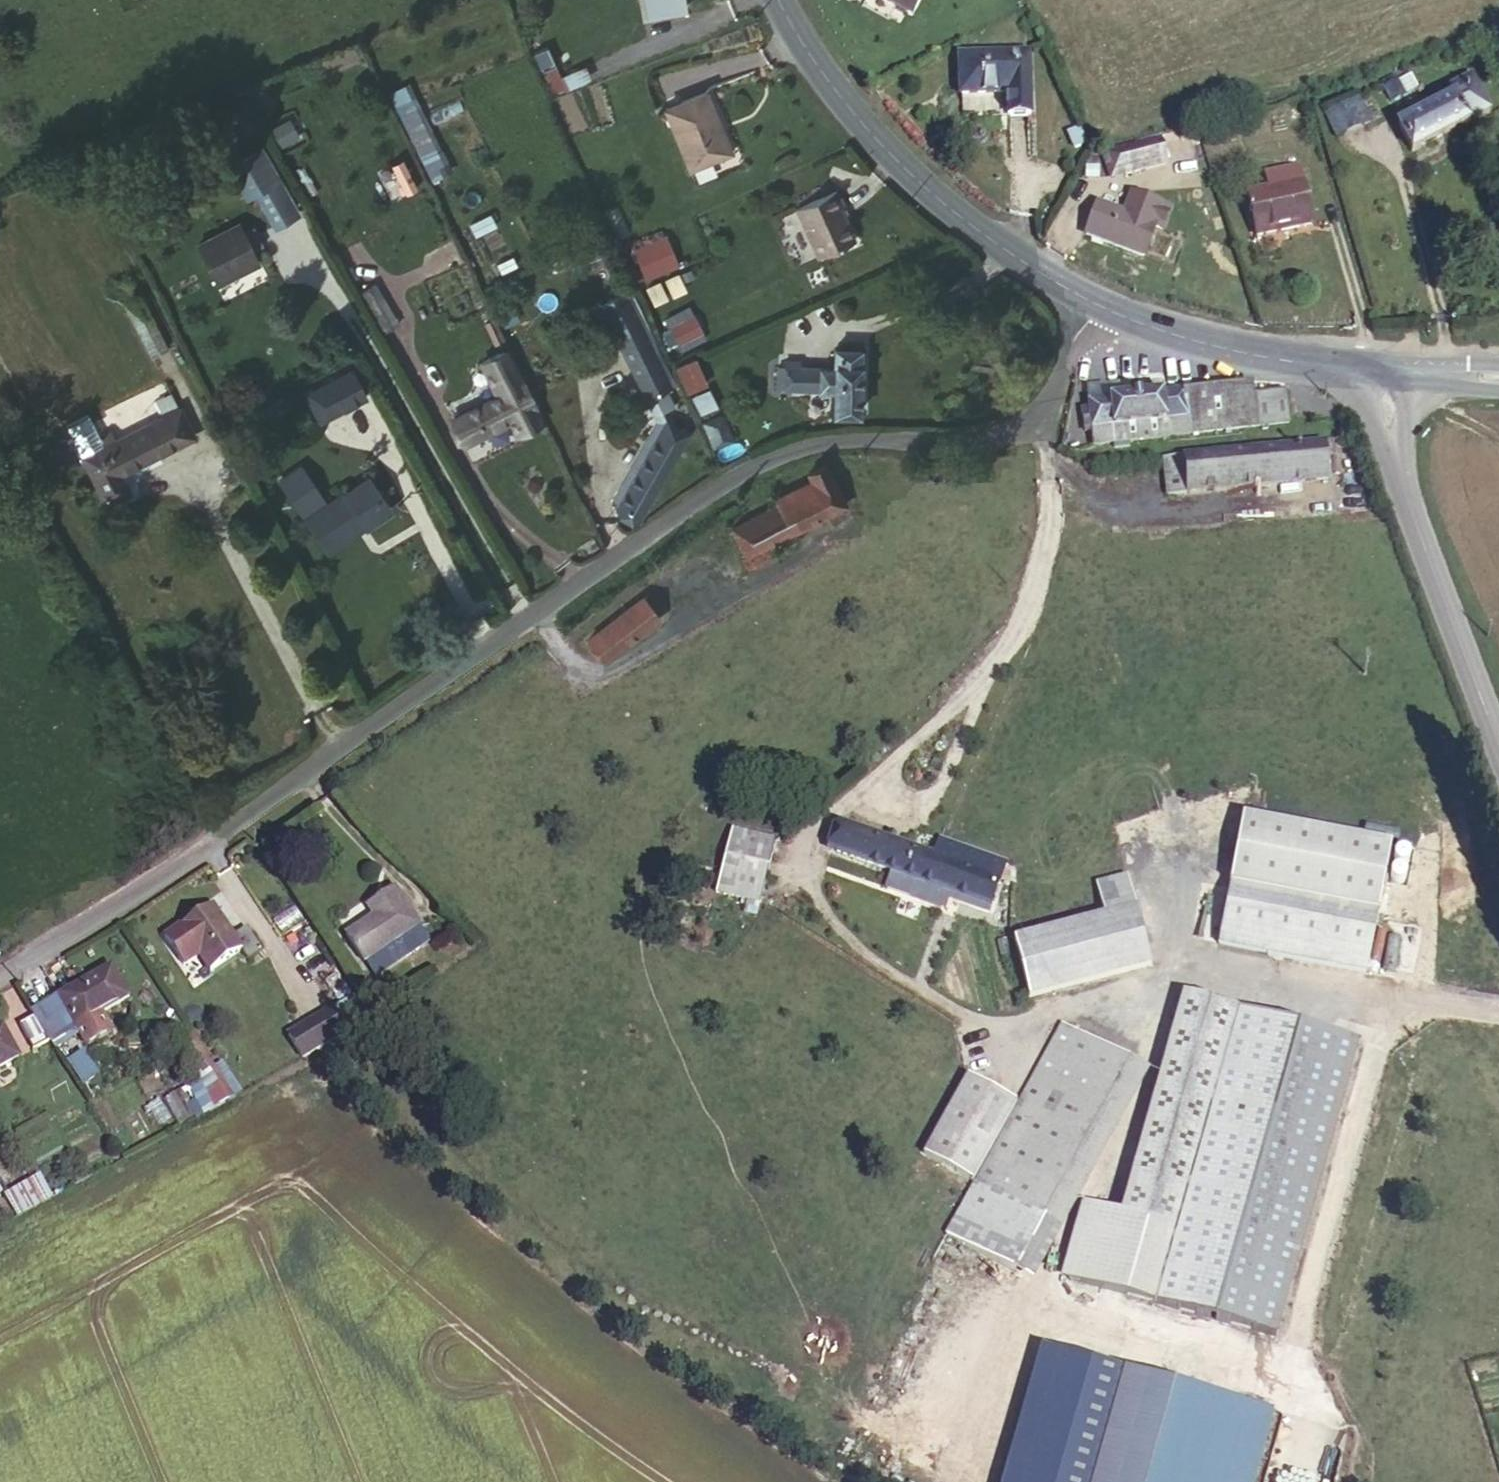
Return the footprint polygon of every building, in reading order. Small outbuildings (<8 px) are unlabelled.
[(912,0),(883,0),(903,14),(912,0)] [(965,50),(963,85),(1008,87),(1008,110),(1035,111),(1038,53),(965,50)] [(1491,114),(1474,76),(1448,89),(1451,99),(1398,128),(1413,155),(1491,114)] [(1411,97),(1402,79),(1386,86),(1393,105),(1411,97)] [(425,183),(447,175),(414,82),(392,90),(425,183)] [(734,154),(715,93),(676,106),(695,166),(734,154)] [(1368,124),(1359,100),(1323,118),(1334,141),(1368,124)] [(1167,162),(1161,141),(1106,155),(1111,177),(1167,162)] [(1296,159),(1259,170),(1264,192),(1244,197),(1256,237),(1314,222),(1296,159)] [(296,208),(279,170),(263,177),(280,215),(296,208)] [(857,231),(835,181),(793,201),(814,250),(857,231)] [(1091,207),(1085,239),(1146,251),(1152,220),(1160,222),(1164,198),(1125,190),(1120,213),(1091,207)] [(218,276),(265,254),(248,219),(202,241),(218,276)] [(645,254),(679,240),(673,226),(639,240),(645,254)] [(685,253),(679,240),(645,254),(651,268),(685,253)] [(449,286),(445,275),(435,279),(439,291),(449,286)] [(374,306),(385,332),(404,321),(392,295),(386,281),(367,293),(374,306)] [(163,341),(138,290),(121,297),(147,349),(163,341)] [(679,379),(647,301),(623,309),(628,324),(654,390),(679,379)] [(704,322),(698,306),(674,315),(681,331),(704,322)] [(827,355),(780,351),(777,383),(824,386),(823,407),(850,408),(853,342),(828,341),(827,355)] [(777,383),(780,351),(771,351),(770,358),(763,357),(763,381),(777,383)] [(696,359),(675,368),(687,395),(708,386),(696,359)] [(355,371),(321,388),(333,413),(366,396),(355,371)] [(1106,390),(1165,385),(1164,371),(1105,376),(1106,390)] [(463,444),(536,408),(524,381),(449,419),(463,444)] [(1252,381),(1165,385),(1106,390),(1085,392),(1086,407),(1075,409),(1076,423),(1087,423),(1087,430),(1282,416),(1282,387),(1254,389),(1252,381)] [(105,502),(130,489),(122,471),(198,435),(174,387),(155,397),(163,414),(104,443),(88,410),(65,420),(82,453),(105,502)] [(333,413),(321,388),(308,394),(320,420),(333,413)] [(734,428),(721,396),(707,403),(719,436),(734,428)] [(637,516),(695,427),(672,415),(609,515),(625,524),(631,514),(637,516)] [(1332,476),(1330,443),(1161,454),(1163,488),(1332,476)] [(839,496),(822,453),(803,462),(806,467),(766,487),(768,494),(728,513),(741,543),(839,496)] [(368,474),(321,505),(307,514),(329,547),(342,539),(391,508),(368,474)] [(609,642),(648,606),(633,588),(594,623),(609,642)] [(1001,872),(1007,874),(1012,859),(984,850),(985,846),(937,830),(930,845),(853,818),(841,849),(899,869),(921,877),(990,903),(1001,872)] [(761,894),(779,835),(751,827),(744,850),(727,845),(717,883),(761,894)] [(1123,864),(1127,877),(1158,869),(1154,856),(1123,864)] [(921,877),(899,869),(893,884),(915,892),(921,877)] [(1015,879),(1007,874),(1001,872),(990,903),(1003,907),(1015,879)] [(1211,944),(1287,954),(1362,964),(1369,901),(1303,894),(1219,884),(1211,944)] [(363,964),(424,925),(397,887),(364,909),(371,919),(345,937),(363,964)] [(1149,958),(1133,900),(1014,934),(1029,990),(1149,958)] [(195,955),(204,973),(241,954),(246,961),(262,951),(250,929),(235,936),(217,906),(166,934),(181,963),(195,955)] [(1384,972),(1409,975),(1414,941),(1389,938),(1384,972)] [(105,971),(56,998),(74,1032),(94,1019),(122,1003),(105,971)] [(1067,1277),(1274,1330),(1352,1038),(1177,993),(1120,1212),(1086,1204),(1067,1277)] [(56,998),(37,1009),(39,1012),(55,1040),(58,1046),(73,1037),(80,1049),(104,1036),(94,1019),(74,1032),(56,998)] [(286,1030),(300,1055),(317,1047),(345,1030),(334,1005),(286,1030)] [(55,1040),(39,1012),(22,1022),(37,1049),(55,1040)] [(1050,1021),(1005,1100),(965,1171),(959,1181),(981,1193),(1029,1221),(1121,1063),(1050,1021)] [(20,1056),(3,1026),(0,1028),(0,1067),(20,1056)] [(82,1052),(67,1061),(82,1086),(98,1076),(82,1052)] [(185,1083),(199,1115),(240,1098),(226,1065),(185,1083)] [(965,1171),(1005,1100),(950,1071),(912,1141),(965,1171)] [(22,1208),(49,1192),(42,1181),(14,1197),(22,1208)] [(971,1218),(1030,1240),(1029,1221),(981,1193),(971,1218)] [(970,1407),(1030,1240),(971,1218),(907,1384),(970,1407)] [(1122,1370),(1059,1353),(1024,1481),(1092,1481),(1122,1370)] [(1122,1370),(1092,1481),(1254,1481),(1273,1410),(1122,1370)]
